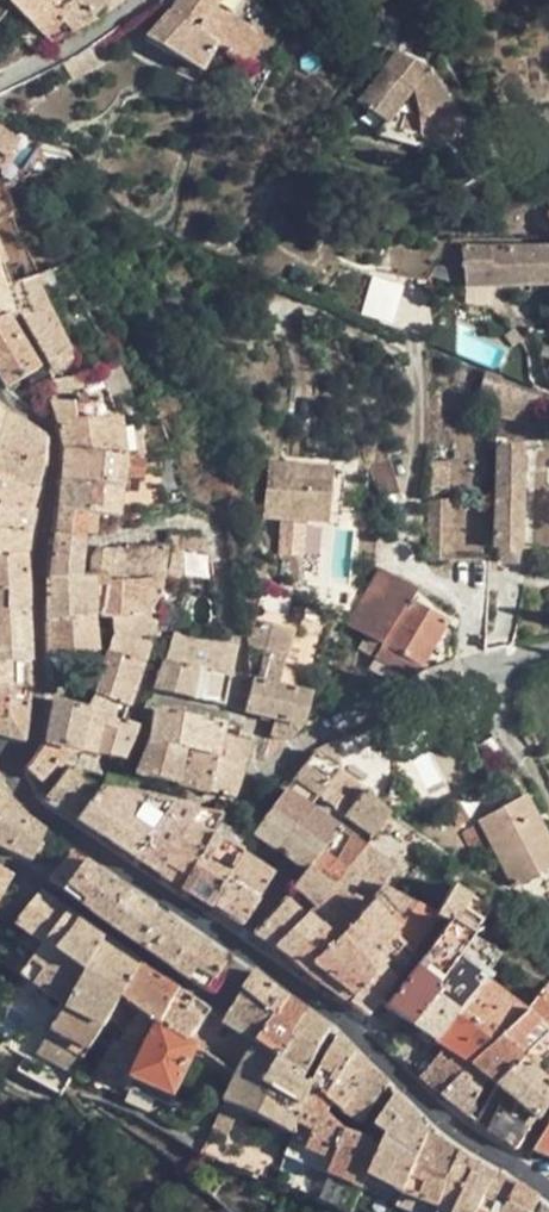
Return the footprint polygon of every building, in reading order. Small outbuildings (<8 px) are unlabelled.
[(40,0),(13,0),(9,3),(27,20),(50,44),(71,33),(40,0)] [(76,0),(40,0),(71,33),(95,21),(76,0)] [(95,21),(123,0),(76,0),(95,21)] [(156,4),(168,12),(169,13),(177,0),(160,0),(156,4)] [(169,13),(199,31),(214,5),(205,0),(177,0),(169,13)] [(214,5),(226,13),(235,0),(205,0),(214,5)] [(267,41),(226,13),(214,5),(199,31),(217,45),(215,47),(252,72),(267,41)] [(169,13),(168,12),(146,38),(185,63),(178,76),(195,84),(215,47),(217,45),(199,31),(169,13)] [(50,44),(27,20),(14,33),(35,54),(51,45),(50,44)] [(100,65),(90,47),(79,55),(88,72),(100,65)] [(389,52),(377,68),(376,69),(380,72),(381,71),(394,56),(389,52)] [(79,55),(63,62),(73,80),(88,72),(79,55)] [(413,94),(429,73),(394,56),(381,71),(413,94)] [(355,103),(384,123),(387,126),(413,94),(381,71),(380,72),(355,103)] [(454,117),(429,73),(413,94),(422,136),(454,117)] [(374,137),(423,152),(422,137),(387,126),(384,123),(374,137)] [(16,137),(9,133),(0,126),(0,152),(3,154),(16,137)] [(0,187),(0,218),(13,214),(3,186),(0,187)] [(534,238),(543,238),(548,237),(548,215),(526,221),(534,238)] [(543,248),(461,248),(465,287),(548,285),(548,294),(548,248),(543,248)] [(1,265),(0,266),(0,291),(7,289),(6,286),(10,285),(3,265),(1,265)] [(29,279),(10,285),(6,286),(7,289),(18,314),(47,365),(51,371),(74,363),(65,346),(44,305),(58,299),(47,272),(29,279)] [(361,314),(391,322),(402,282),(372,274),(361,314)] [(18,314),(7,289),(0,291),(0,320),(3,319),(18,314)] [(3,319),(0,320),(0,386),(3,391),(35,372),(3,319)] [(521,341),(512,330),(505,336),(513,347),(521,341)] [(480,393),(500,399),(502,379),(484,372),(480,393)] [(82,391),(80,377),(66,378),(68,394),(82,391)] [(66,378),(52,382),(50,383),(46,404),(69,404),(68,394),(66,378)] [(539,395),(502,379),(500,399),(501,419),(536,429),(539,395)] [(70,404),(69,404),(46,404),(61,451),(100,456),(122,460),(117,430),(116,422),(73,423),(70,404)] [(40,470),(44,440),(3,415),(0,426),(0,455),(40,470)] [(131,427),(117,430),(122,460),(138,461),(131,427)] [(496,438),(496,446),(507,446),(507,439),(496,438)] [(507,446),(496,446),(492,549),(498,549),(497,562),(518,565),(520,549),(522,446),(507,446)] [(143,462),(138,461),(122,460),(100,456),(61,451),(59,479),(52,538),(80,541),(81,534),(98,536),(100,517),(117,519),(120,479),(141,481),(143,462)] [(35,490),(40,470),(0,455),(0,480),(35,490)] [(443,487),(444,463),(427,463),(427,487),(443,487)] [(260,478),(260,525),(320,525),(320,507),(339,507),(339,488),(320,488),(320,477),(260,478)] [(29,512),(35,490),(0,480),(0,504),(29,512)] [(426,501),(426,534),(425,562),(453,562),(453,500),(426,501)] [(27,535),(32,513),(29,512),(0,504),(0,532),(27,535)] [(24,555),(27,535),(0,532),(0,557),(24,555)] [(78,558),(80,541),(52,538),(49,566),(47,580),(78,580),(78,566),(78,558)] [(165,547),(112,550),(109,584),(160,580),(165,547)] [(91,557),(90,579),(98,579),(98,584),(109,584),(112,550),(96,549),(91,557)] [(176,555),(178,577),(208,574),(206,551),(176,555)] [(25,611),(25,605),(24,555),(0,557),(0,611),(25,611)] [(345,625),(365,636),(398,581),(378,569),(345,625)] [(98,608),(98,584),(98,579),(90,579),(78,580),(47,580),(46,624),(80,618),(79,611),(98,608)] [(160,580),(109,584),(98,584),(98,608),(97,618),(109,618),(109,619),(155,616),(160,580)] [(365,636),(381,645),(408,600),(410,601),(416,591),(398,581),(365,636)] [(306,602),(300,599),(294,618),(301,620),(306,602)] [(381,645),(420,668),(446,623),(410,601),(408,600),(381,645)] [(93,618),(97,618),(98,608),(79,611),(80,618),(92,616),(93,618)] [(26,626),(25,611),(0,611),(0,626),(26,626)] [(92,616),(80,618),(46,624),(45,658),(96,653),(93,618),(92,616)] [(152,634),(155,616),(109,619),(152,634)] [(110,637),(105,653),(142,665),(151,640),(152,634),(109,619),(112,637),(110,637)] [(269,655),(284,658),(291,629),(247,619),(244,633),(247,640),(248,645),(248,650),(269,655)] [(26,626),(0,626),(0,663),(27,664),(26,626)] [(198,668),(228,675),(234,646),(173,632),(164,661),(198,668)] [(358,649),(373,659),(381,645),(365,636),(358,649)] [(373,659),(379,662),(388,668),(409,680),(422,674),(420,668),(381,645),(373,659)] [(122,721),(142,665),(105,653),(93,695),(83,710),(85,711),(122,721)] [(269,655),(263,682),(277,685),(282,666),(284,658),(269,655)] [(192,700),(198,668),(164,661),(153,691),(192,700)] [(0,663),(0,687),(28,689),(27,664),(0,663)] [(222,707),(228,675),(198,668),(192,700),(222,707)] [(273,721),(268,737),(286,742),(302,727),(311,693),(277,685),(263,682),(252,680),(244,713),(273,721)] [(0,687),(0,736),(21,742),(23,741),(28,689),(0,687)] [(76,752),(85,711),(83,710),(52,702),(44,743),(76,752)] [(249,741),(239,739),(220,735),(223,725),(153,710),(148,740),(184,750),(214,757),(242,764),(249,741)] [(136,725),(122,721),(85,711),(76,752),(92,754),(118,759),(122,758),(136,725)] [(223,722),(223,725),(220,735),(239,739),(242,726),(223,722)] [(371,791),(368,795),(379,804),(390,790),(396,773),(396,757),(392,743),(378,722),(364,728),(377,747),(382,759),(382,771),(377,782),(371,791)] [(267,760),(286,742),(268,737),(262,759),(267,760)] [(177,784),(184,750),(148,740),(134,773),(177,784)] [(343,767),(336,740),(317,748),(314,752),(339,771),(343,767)] [(59,759),(76,752),(44,743),(27,772),(39,783),(59,759)] [(207,793),(214,757),(184,750),(177,784),(207,793)] [(292,779),(319,798),(327,787),(338,773),(339,771),(314,752),(292,779)] [(232,799),(242,764),(214,757),(207,793),(232,799)] [(74,820),(96,789),(68,773),(71,768),(67,766),(43,800),(74,820)] [(363,791),(338,773),(327,787),(342,797),(334,808),(345,816),(363,791)] [(133,860),(170,805),(132,797),(134,786),(104,777),(99,789),(96,789),(74,820),(133,860)] [(312,808),(319,798),(292,779),(284,789),(312,808)] [(342,797),(327,787),(319,798),(334,808),(342,797)] [(284,789),(268,812),(253,833),(253,836),(279,854),(312,808),(284,789)] [(391,813),(379,804),(368,795),(363,791),(345,816),(346,817),(374,837),(391,813)] [(10,802),(0,792),(0,814),(10,802)] [(478,822),(513,888),(548,868),(548,844),(523,797),(478,822)] [(470,821),(459,801),(448,807),(459,827),(470,821)] [(6,851),(24,818),(10,802),(0,814),(0,849),(6,851)] [(156,876),(193,811),(170,805),(133,860),(139,864),(156,876)] [(279,854),(304,871),(306,869),(338,827),(312,808),(279,854)] [(178,889),(206,838),(218,818),(193,811),(156,876),(163,881),(178,889)] [(42,831),(24,818),(6,851),(26,862),(26,863),(31,866),(34,857),(32,856),(42,831)] [(333,888),(366,847),(338,827),(306,869),(333,888)] [(179,889),(209,909),(224,883),(222,881),(238,856),(206,838),(178,889),(179,889)] [(403,875),(366,847),(333,888),(349,898),(366,907),(382,887),(394,893),(403,875)] [(95,915),(117,884),(74,853),(51,880),(66,893),(66,892),(95,915)] [(239,855),(238,856),(222,881),(224,883),(256,901),(271,876),(239,855)] [(12,873),(0,866),(0,892),(12,873)] [(289,890),(312,909),(333,888),(306,869),(304,871),(289,890)] [(241,924),(256,901),(224,883),(209,909),(240,927),(242,925),(241,924)] [(107,923),(109,924),(130,895),(131,894),(117,884),(95,915),(106,923),(107,923)] [(331,993),(372,953),(390,935),(399,925),(414,905),(394,893),(382,887),(366,907),(344,931),(301,971),(331,993)] [(408,1024),(452,961),(470,936),(479,924),(460,912),(468,898),(451,887),(434,915),(435,918),(446,924),(415,968),(384,1007),(408,1024)] [(320,927),(349,898),(333,888),(312,909),(305,914),(320,927)] [(45,943),(58,953),(80,921),(41,893),(17,924),(45,943)] [(109,924),(142,949),(163,918),(130,895),(109,924)] [(344,931),(366,907),(349,898),(320,927),(288,960),(301,971),(344,931)] [(488,911),(468,898),(460,912),(479,924),(488,911)] [(272,947),(301,918),(283,901),(252,935),(272,947)] [(435,918),(434,915),(414,905),(399,925),(390,935),(410,957),(435,918)] [(272,947),(288,960),(320,927),(305,914),(301,918),(272,947)] [(142,949),(175,971),(196,940),(179,928),(163,918),(142,949)] [(88,974),(107,941),(92,929),(80,921),(58,953),(88,974)] [(14,927),(9,933),(38,953),(45,943),(17,924),(14,927)] [(410,957),(390,935),(372,953),(383,965),(395,978),(410,957)] [(499,956),(470,936),(452,961),(481,982),(499,956)] [(220,957),(209,949),(196,940),(175,971),(210,994),(220,979),(221,980),(235,963),(222,956),(220,957)] [(105,1030),(110,1021),(123,1000),(143,966),(116,947),(107,941),(88,974),(69,1009),(61,1020),(53,1015),(48,1027),(54,1031),(38,1056),(74,1075),(103,1029),(105,1030)] [(38,953),(21,976),(69,1009),(88,974),(58,953),(45,943),(38,953)] [(345,1003),(383,965),(372,953),(331,993),(345,1003)] [(408,1024),(434,1041),(481,982),(452,961),(408,1024)] [(365,1017),(395,978),(383,965),(345,1003),(365,1017)] [(143,966),(123,1000),(131,1006),(140,1013),(159,1027),(162,1028),(180,991),(146,968),(143,966)] [(257,974),(244,993),(275,1018),(278,1020),(290,1002),(257,975),(257,974)] [(485,1078),(492,1085),(519,1059),(496,1038),(522,1013),(481,982),(434,1041),(443,1047),(418,1076),(465,1114),(485,1078)] [(191,1062),(221,1082),(227,1070),(190,1044),(211,1012),(180,991),(162,1028),(159,1027),(134,1079),(175,1097),(191,1062)] [(537,992),(522,1013),(496,1038),(519,1059),(530,1069),(548,1050),(548,1003),(537,992)] [(225,1023),(249,1039),(256,1044),(258,1045),(275,1018),(244,993),(226,1022),(225,1023)] [(118,1025),(131,1006),(123,1000),(110,1021),(118,1025)] [(278,1020),(275,1018),(258,1045),(284,1062),(297,1041),(295,1040),(308,1016),(310,1014),(291,1001),(290,1002),(278,1020)] [(128,1089),(129,1088),(134,1079),(159,1027),(140,1013),(118,1046),(114,1043),(97,1073),(128,1089)] [(331,1030),(308,1016),(295,1040),(297,1041),(284,1062),(308,1077),(323,1044),(331,1030)] [(349,1069),(358,1057),(341,1038),(323,1064),(312,1088),(314,1089),(318,1091),(329,1101),(342,1078),(349,1069)] [(247,1053),(250,1055),(256,1044),(249,1039),(250,1049),(247,1053)] [(264,1120),(295,1136),(314,1089),(312,1088),(305,1084),(308,1077),(284,1062),(258,1045),(256,1044),(250,1055),(237,1077),(225,1102),(240,1109),(264,1120)] [(344,1114),(372,1073),(374,1068),(360,1057),(358,1057),(349,1069),(342,1078),(329,1101),(334,1105),(344,1114)] [(530,1069),(519,1059),(492,1085),(504,1095),(501,1100),(510,1107),(514,1103),(534,1120),(548,1095),(548,1087),(530,1069)] [(390,1086),(372,1073),(344,1114),(364,1125),(390,1086)] [(170,1106),(175,1097),(134,1079),(129,1088),(170,1106)] [(364,1191),(365,1188),(388,1137),(377,1128),(369,1142),(344,1132),(345,1130),(329,1116),(334,1105),(329,1101),(318,1091),(314,1089),(295,1136),(286,1158),(364,1191)] [(396,1095),(377,1128),(388,1137),(365,1188),(398,1206),(404,1193),(406,1194),(417,1167),(430,1137),(415,1118),(396,1095)] [(516,1147),(534,1120),(514,1103),(510,1107),(501,1100),(486,1130),(514,1148),(516,1147)] [(229,1135),(240,1109),(225,1102),(213,1128),(229,1135)] [(533,1150),(548,1156),(548,1121),(533,1150)] [(430,1137),(417,1167),(449,1179),(458,1154),(452,1150),(430,1137)] [(449,1179),(451,1179),(441,1209),(439,1208),(437,1211),(456,1211),(477,1168),(478,1166),(458,1154),(449,1179)] [(417,1167),(406,1194),(404,1193),(398,1206),(398,1207),(410,1211),(437,1211),(439,1208),(441,1209),(451,1179),(449,1179),(417,1167)] [(456,1211),(480,1211),(481,1209),(494,1179),(477,1168),(456,1211)] [(481,1209),(486,1211),(503,1211),(516,1187),(496,1176),(494,1179),(481,1209)] [(536,1198),(516,1187),(503,1211),(530,1211),(536,1198)]
